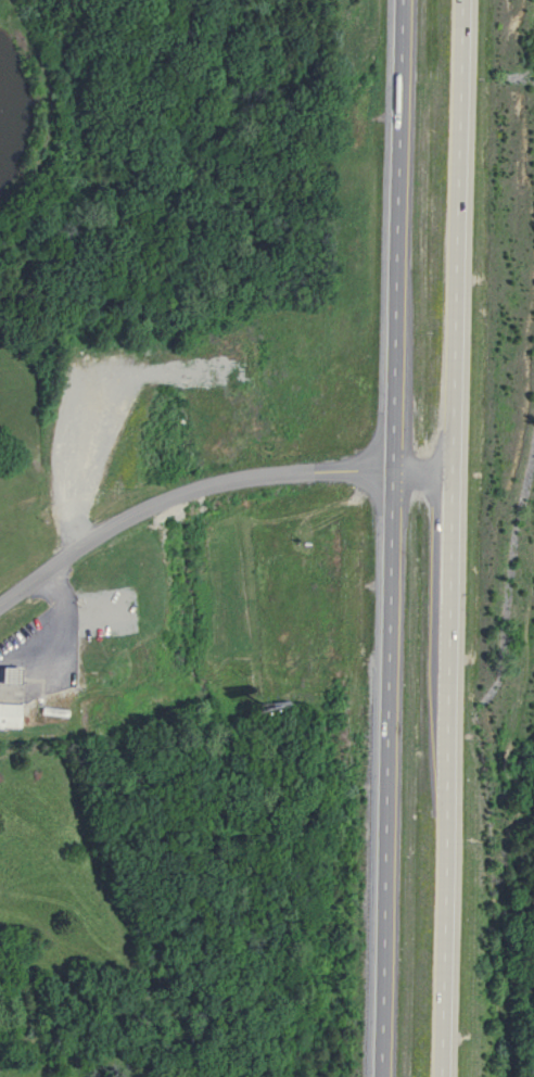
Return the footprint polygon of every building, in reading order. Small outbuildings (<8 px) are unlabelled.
[(0,703),(0,728),(16,728),(17,703),(0,703)]
